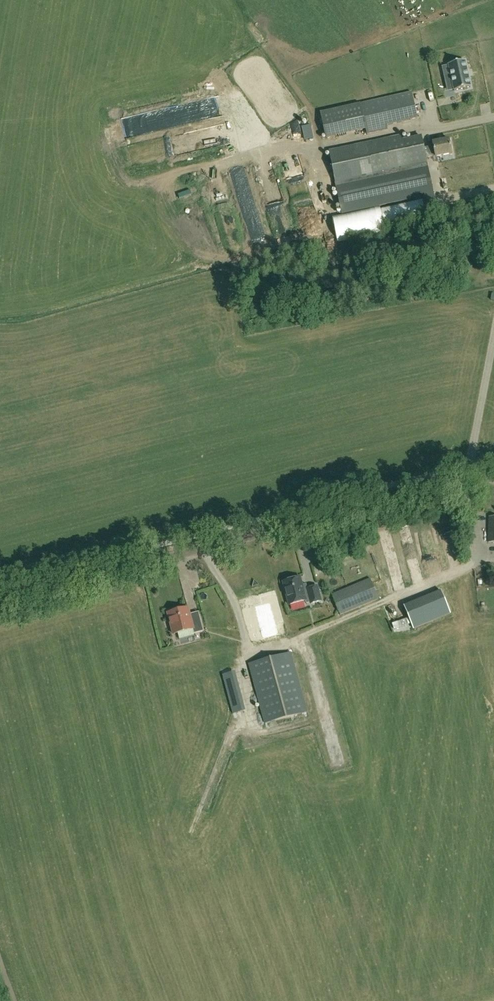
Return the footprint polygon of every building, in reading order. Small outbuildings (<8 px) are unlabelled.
[(471,87),(465,62),(465,61),(449,64),(451,76),(446,77),(449,90),(454,89),(454,91),(471,87)] [(412,93),(361,105),(321,113),(326,137),(366,128),(367,135),(382,132),(381,128),(418,119),(412,93)] [(426,159),(424,149),(421,136),(403,140),(402,136),(366,143),(331,150),(338,183),(427,165),(426,159)] [(434,146),(424,149),(426,159),(436,157),(453,154),(450,140),(433,143),(434,146)] [(455,152),(461,151),(459,143),(453,145),(455,152)] [(293,160),(294,173),(307,173),(306,159),(293,160)] [(433,194),(428,169),(339,188),(344,213),(352,248),(441,229),(439,220),(449,218),(445,198),(435,200),(433,194)] [(296,186),(298,201),(310,200),(308,185),(296,186)] [(304,591),(301,578),(284,583),(290,605),(311,600),(312,605),(322,602),(318,587),(304,591)] [(332,596),(341,616),(379,600),(371,579),(332,596)] [(415,629),(451,613),(442,591),(405,607),(415,629)] [(280,635),(272,604),(256,608),(265,639),(280,635)] [(189,608),(169,613),(174,635),(194,630),(195,634),(204,631),(200,618),(191,621),(189,616),(191,615),(189,608)] [(250,664),(266,724),(307,712),(291,653),(250,664)] [(237,710),(245,708),(241,693),(233,695),(237,710)]
